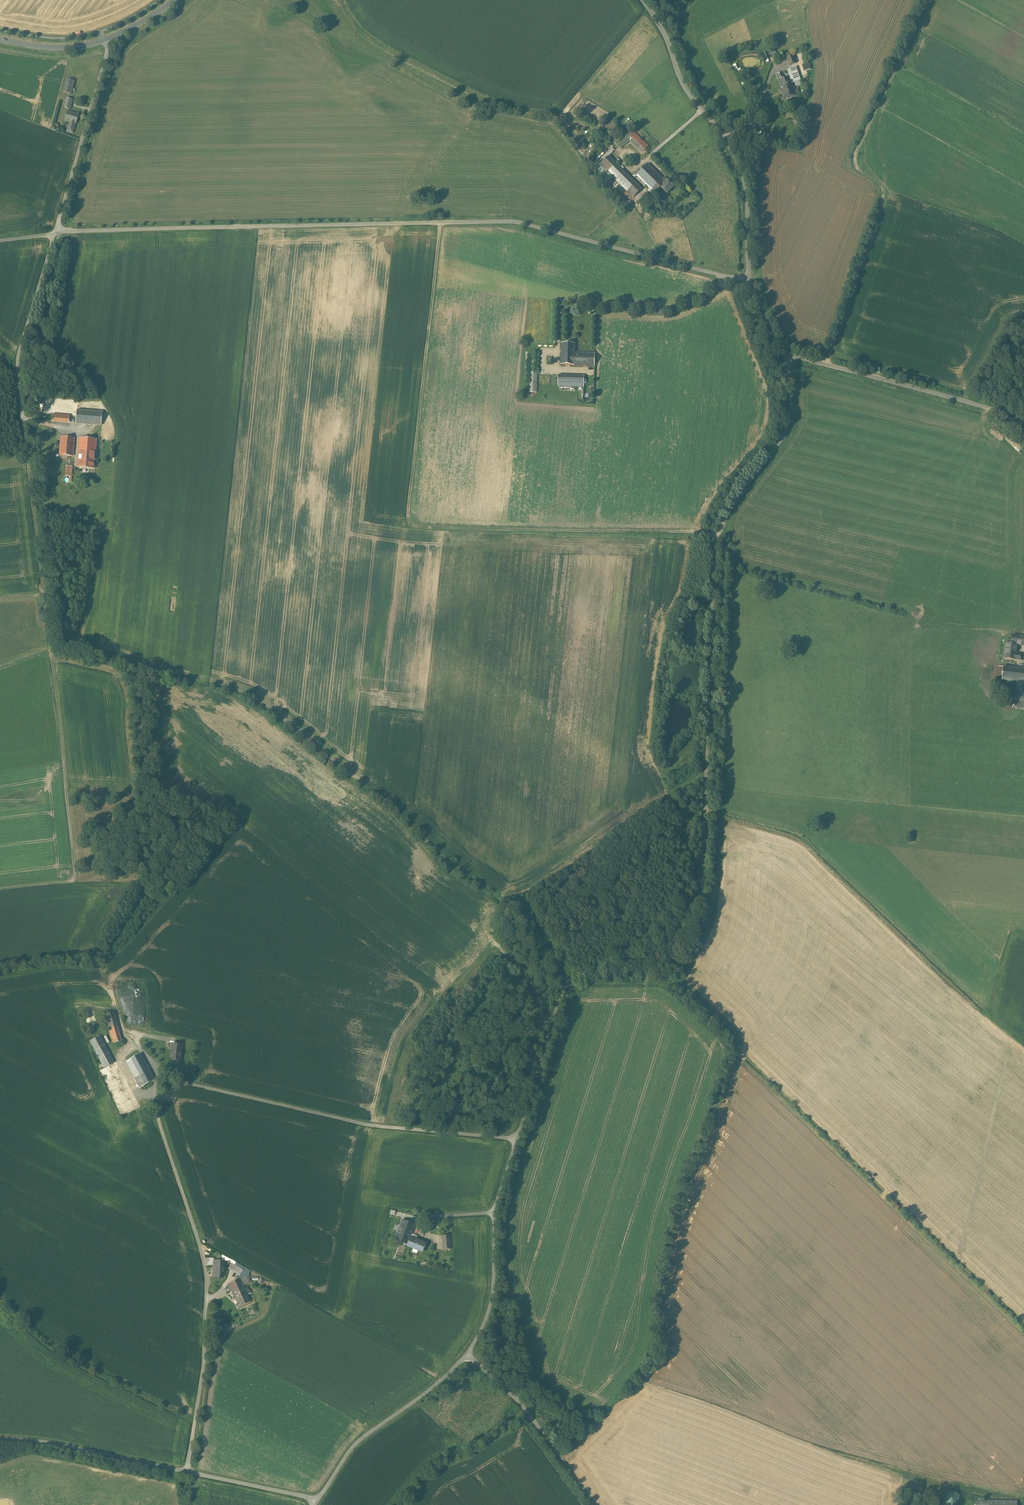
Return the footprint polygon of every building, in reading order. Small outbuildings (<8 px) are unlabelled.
[(796,67),(775,74),(780,87),(792,83),(791,80),(792,79),(793,83),(800,80),(796,67)] [(74,81),(67,79),(63,92),(71,94),(74,81)] [(792,83),(780,87),(784,99),(796,95),(792,83)] [(72,99),(67,98),(64,107),(69,109),(72,99)] [(78,114),(67,111),(65,119),(70,120),(67,131),(72,133),(75,123),(76,124),(78,114)] [(648,146),(632,131),(617,141),(622,147),(630,141),(642,153),(644,151),(648,146)] [(606,147),(599,142),(596,146),(603,151),(606,147)] [(642,189),(611,159),(603,167),(605,169),(627,191),(634,197),(642,189)] [(663,179),(648,164),(640,172),(637,175),(647,185),(655,193),(660,188),(660,187),(667,180),(664,178),(663,179)] [(627,191),(605,169),(601,173),(623,195),(627,191)] [(674,187),(667,180),(660,187),(667,194),(674,187)] [(575,344),(562,343),(561,353),(575,354),(575,353),(575,344)] [(529,384),(529,392),(536,392),(537,352),(530,352),(529,382),(529,384)] [(575,354),(561,353),(561,364),(583,365),(583,353),(575,353),(575,354)] [(594,353),(583,353),(583,365),(594,365),(594,353)] [(574,376),(563,375),(562,386),(568,386),(574,386),(574,376)] [(583,376),(574,376),(574,386),(576,386),(583,386),(583,376)] [(102,412),(77,410),(76,423),(101,425),(102,412)] [(69,422),(69,414),(52,413),(52,422),(69,422)] [(74,438),(61,437),(60,455),(73,456),(74,438)] [(80,439),(79,456),(86,456),(86,455),(95,455),(96,439),(80,439)] [(79,456),(78,467),(94,468),(95,455),(86,455),(86,456),(79,456)] [(1023,646),(1023,636),(1012,634),(1011,645),(1023,646)] [(1017,644),(1006,643),(1005,658),(1020,660),(1020,654),(1016,653),(1017,644)] [(1004,666),(1002,680),(1017,681),(1016,693),(1022,693),(1023,682),(1023,669),(1004,666)] [(1016,693),(1014,708),(1023,709),(1023,694),(1022,693),(1016,693)] [(113,1012),(105,1015),(109,1028),(117,1026),(113,1012)] [(117,1026),(109,1028),(113,1043),(121,1041),(117,1026)] [(114,1062),(100,1035),(90,1041),(104,1068),(114,1062)] [(182,1045),(172,1044),(170,1059),(180,1060),(182,1045)] [(140,1054),(126,1062),(140,1087),(143,1086),(154,1080),(140,1054)] [(414,1225),(402,1220),(395,1239),(407,1244),(413,1246),(415,1242),(409,1239),(414,1225)] [(442,1236),(443,1247),(452,1246),(451,1235),(442,1236)] [(413,1246),(412,1248),(422,1252),(426,1244),(415,1239),(415,1242),(413,1246)] [(224,1261),(214,1261),(213,1277),(223,1277),(224,1261)] [(243,1270),(237,1267),(234,1271),(240,1275),(243,1270)] [(246,1290),(241,1278),(228,1284),(234,1296),(246,1290)] [(246,1290),(234,1296),(236,1300),(237,1299),(240,1306),(250,1302),(246,1295),(248,1294),(246,1290)] [(949,1492),(949,1498),(950,1498),(951,1504),(957,1504),(957,1492),(949,1492)]
